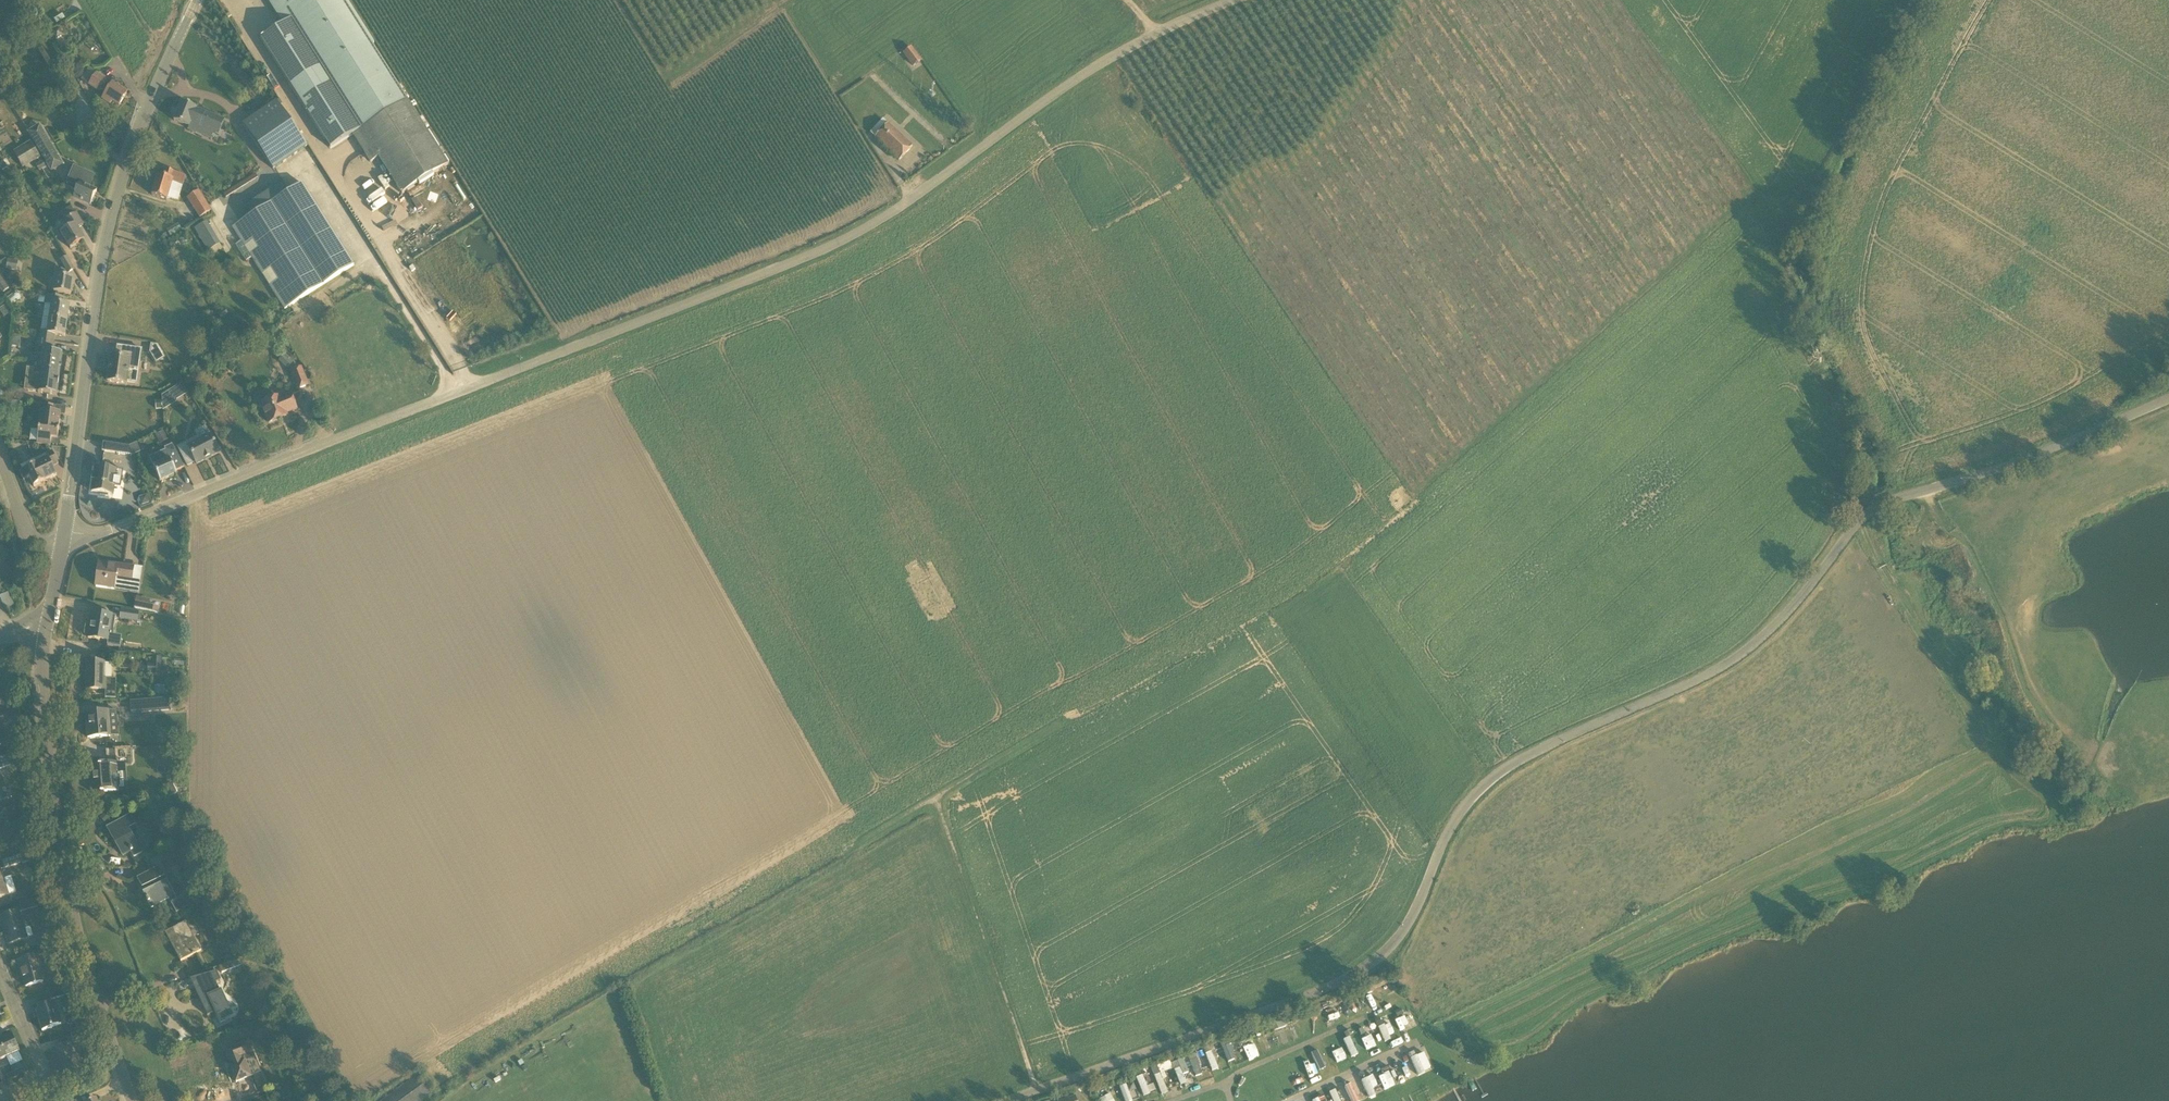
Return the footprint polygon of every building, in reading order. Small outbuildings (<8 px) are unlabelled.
[(276,12),(283,24),(261,38),(330,148),(361,129),(373,147),(364,153),(370,163),(379,158),(402,195),(418,184),(419,187),(434,178),(433,175),(448,165),(448,164),(449,163),(445,156),(443,157),(438,149),(440,147),(429,131),(427,132),(372,45),(374,44),(347,0),(301,0),(300,0),(271,0),(269,1),(276,12)] [(904,54),(913,66),(921,61),(911,48),(904,54)] [(107,81),(94,73),(88,69),(81,80),(100,92),(101,90),(106,94),(103,99),(110,104),(112,101),(119,106),(127,94),(112,84),(110,88),(104,85),(107,81)] [(56,79),(63,90),(75,83),(68,72),(56,79)] [(253,138),(273,170),(308,146),(277,101),(243,124),(253,138)] [(196,134),(198,128),(219,136),(223,124),(234,128),(235,125),(225,121),(197,109),(181,103),(174,121),(189,127),(187,131),(196,134)] [(888,123),(874,137),(899,161),(913,146),(888,123)] [(29,133),(47,165),(59,158),(40,126),(29,133)] [(30,142),(13,152),(23,169),(39,159),(30,142)] [(4,162),(0,165),(0,167),(3,171),(8,168),(4,162)] [(77,191),(73,198),(91,206),(92,204),(93,203),(95,199),(94,198),(97,192),(89,188),(94,177),(74,168),(66,186),(77,191)] [(158,175),(152,195),(167,200),(168,198),(178,201),(186,176),(165,170),(163,176),(158,175)] [(302,183),(233,227),(285,310),(354,266),(302,183)] [(198,192),(188,199),(200,218),(211,211),(198,192)] [(78,227),(83,225),(76,214),(64,221),(69,229),(61,234),(70,247),(84,240),(78,227)] [(195,227),(207,250),(220,243),(208,220),(195,227)] [(67,257),(60,261),(68,274),(75,270),(67,257)] [(8,260),(7,269),(17,271),(19,262),(8,260)] [(65,272),(57,270),(54,292),(71,294),(73,279),(64,278),(65,272)] [(9,287),(0,274),(0,288),(2,292),(9,287)] [(43,318),(50,319),(67,321),(69,306),(59,305),(60,298),(39,296),(38,303),(45,304),(43,318)] [(65,336),(67,321),(50,319),(48,333),(41,332),(37,332),(36,339),(54,341),(55,335),(65,336)] [(234,336),(227,343),(235,352),(243,345),(234,336)] [(53,350),(54,341),(36,339),(37,340),(36,347),(39,347),(53,350)] [(152,345),(151,353),(157,364),(166,358),(159,346),(152,345)] [(143,349),(129,348),(118,346),(116,357),(111,356),(108,381),(128,384),(128,383),(138,385),(143,349)] [(43,356),(35,355),(34,362),(42,363),(41,370),(60,373),(62,354),(43,351),(43,356)] [(286,367),(293,362),(287,353),(280,357),(286,367)] [(58,396),(60,373),(41,370),(42,363),(34,362),(30,390),(39,391),(38,393),(58,396)] [(291,372),(298,389),(308,385),(301,368),(291,372)] [(176,401),(188,394),(182,384),(170,391),(176,401)] [(297,409),(291,395),(280,399),(279,397),(261,404),(269,423),(287,416),(286,414),(297,409)] [(34,403),(31,423),(59,426),(61,414),(59,413),(60,407),(34,403)] [(240,421),(232,407),(223,413),(225,417),(216,423),(230,447),(246,437),(237,422),(240,421)] [(58,439),(59,426),(31,423),(31,429),(39,430),(37,444),(51,445),(52,438),(58,439)] [(156,436),(160,445),(168,440),(164,432),(156,436)] [(219,453),(211,436),(189,447),(187,443),(178,448),(188,466),(195,462),(197,464),(219,453)] [(103,443),(102,451),(119,454),(121,445),(103,443)] [(48,458),(37,464),(45,482),(57,476),(52,466),(58,463),(52,451),(46,454),(48,458)] [(160,481),(176,474),(170,460),(161,464),(156,453),(149,456),(154,467),(160,481)] [(34,487),(45,482),(37,464),(20,472),(24,481),(29,478),(34,487)] [(93,481),(92,492),(101,494),(100,495),(108,496),(108,495),(113,495),(114,487),(121,488),(123,470),(95,466),(94,475),(93,475),(92,481),(93,481)] [(100,574),(98,573),(96,587),(115,589),(116,579),(132,582),(134,567),(99,562),(98,570),(100,571),(100,574)] [(6,608),(14,604),(8,592),(0,595),(0,596),(6,608)] [(158,613),(159,609),(148,607),(150,600),(137,598),(135,608),(158,613)] [(139,612),(121,610),(120,619),(138,622),(139,612)] [(92,621),(89,638),(109,641),(113,616),(92,612),(92,621)] [(152,657),(152,663),(148,663),(147,672),(151,672),(151,675),(160,675),(161,657),(152,657)] [(87,689),(106,690),(113,690),(113,679),(112,679),(112,664),(105,664),(87,663),(87,689)] [(0,695),(0,709),(17,704),(13,691),(0,695)] [(131,715),(169,712),(168,700),(130,703),(131,715)] [(109,711),(86,713),(88,738),(110,737),(109,711)] [(107,750),(107,765),(90,766),(92,792),(100,792),(100,793),(119,791),(116,764),(129,763),(128,749),(107,750)] [(0,758),(0,769),(21,763),(19,753),(0,758)] [(106,812),(102,816),(107,821),(111,818),(106,812)] [(123,857),(131,852),(134,858),(142,853),(144,848),(139,841),(135,840),(129,829),(133,826),(135,825),(129,816),(107,828),(123,857)] [(2,861),(5,869),(32,861),(29,853),(2,861)] [(176,898),(164,877),(158,867),(137,879),(143,888),(144,888),(146,893),(144,894),(151,908),(169,899),(170,901),(176,898)] [(0,870),(0,898),(8,895),(0,870)] [(195,903),(189,893),(182,897),(188,906),(195,903)] [(38,899),(20,904),(22,912),(40,907),(38,899)] [(1642,911),(1636,904),(1628,911),(1633,917),(1636,916),(1642,911)] [(27,939),(33,937),(31,928),(24,930),(19,912),(1,917),(9,944),(27,939)] [(201,950),(186,922),(165,933),(180,961),(201,950)] [(50,966),(58,964),(60,963),(56,949),(53,949),(51,944),(38,947),(37,948),(39,956),(46,954),(50,966)] [(45,981),(38,956),(18,962),(25,987),(45,981)] [(228,969),(225,964),(219,967),(221,972),(228,969)] [(226,1006),(215,982),(196,991),(207,1015),(226,1006)] [(52,1000),(68,995),(70,994),(68,988),(50,993),(52,1000)] [(45,1004),(46,1008),(36,1011),(42,1031),(52,1028),(61,1024),(55,1002),(45,1004)] [(1406,1016),(1395,1020),(1398,1029),(1409,1026),(1406,1016)] [(1384,1042),(1391,1040),(1389,1034),(1394,1032),(1389,1018),(1377,1023),(1384,1042)] [(1286,1027),(1283,1019),(1275,1022),(1274,1020),(1272,1021),(1275,1031),(1286,1027)] [(1366,1050),(1372,1047),(1370,1043),(1376,1040),(1371,1029),(1360,1035),(1366,1050)] [(1278,1044),(1288,1041),(1285,1031),(1275,1034),(1278,1044)] [(83,1032),(81,1032),(72,1035),(74,1043),(86,1040),(83,1032)] [(7,1058),(20,1052),(12,1035),(0,1041),(0,1043),(7,1058)] [(1350,1056),(1360,1052),(1356,1041),(1346,1046),(1350,1056)] [(253,1057),(251,1052),(252,1052),(248,1042),(225,1051),(231,1066),(230,1067),(236,1083),(245,1080),(245,1079),(250,1076),(244,1061),(253,1057)] [(80,1070),(72,1043),(52,1049),(60,1076),(80,1070)] [(1218,1069),(1215,1058),(1218,1057),(1214,1045),(1197,1050),(1200,1058),(1206,1056),(1211,1071),(1218,1069)] [(1231,1046),(1224,1046),(1226,1061),(1232,1061),(1231,1046)] [(1341,1057),(1346,1055),(1343,1048),(1332,1053),(1338,1066),(1344,1064),(1341,1057)] [(1411,1057),(1417,1076),(1425,1073),(1424,1070),(1430,1068),(1425,1053),(1411,1057)] [(1188,1058),(1196,1076),(1202,1074),(1195,1055),(1188,1058)] [(1161,1095),(1169,1092),(1162,1073),(1172,1069),(1169,1061),(1151,1067),(1161,1095)] [(1181,1067),(1175,1069),(1179,1086),(1185,1084),(1181,1067)] [(23,1068),(13,1073),(15,1078),(25,1073),(23,1068)] [(1389,1071),(1378,1077),(1384,1090),(1396,1085),(1389,1071)] [(15,1078),(13,1073),(3,1077),(6,1082),(15,1078)] [(1143,1074),(1136,1076),(1143,1096),(1156,1091),(1153,1084),(1147,1086),(1143,1074)] [(1361,1080),(1369,1098),(1375,1096),(1372,1088),(1377,1085),(1373,1075),(1361,1080)] [(416,1077),(384,1100),(422,1100),(430,1095),(416,1077)] [(1126,1084),(1120,1086),(1125,1100),(1132,1100),(1126,1084)] [(1346,1086),(1350,1100),(1358,1100),(1353,1084),(1346,1086)] [(1329,1092),(1333,1100),(1346,1100),(1344,1095),(1338,1097),(1335,1089),(1329,1092)]
